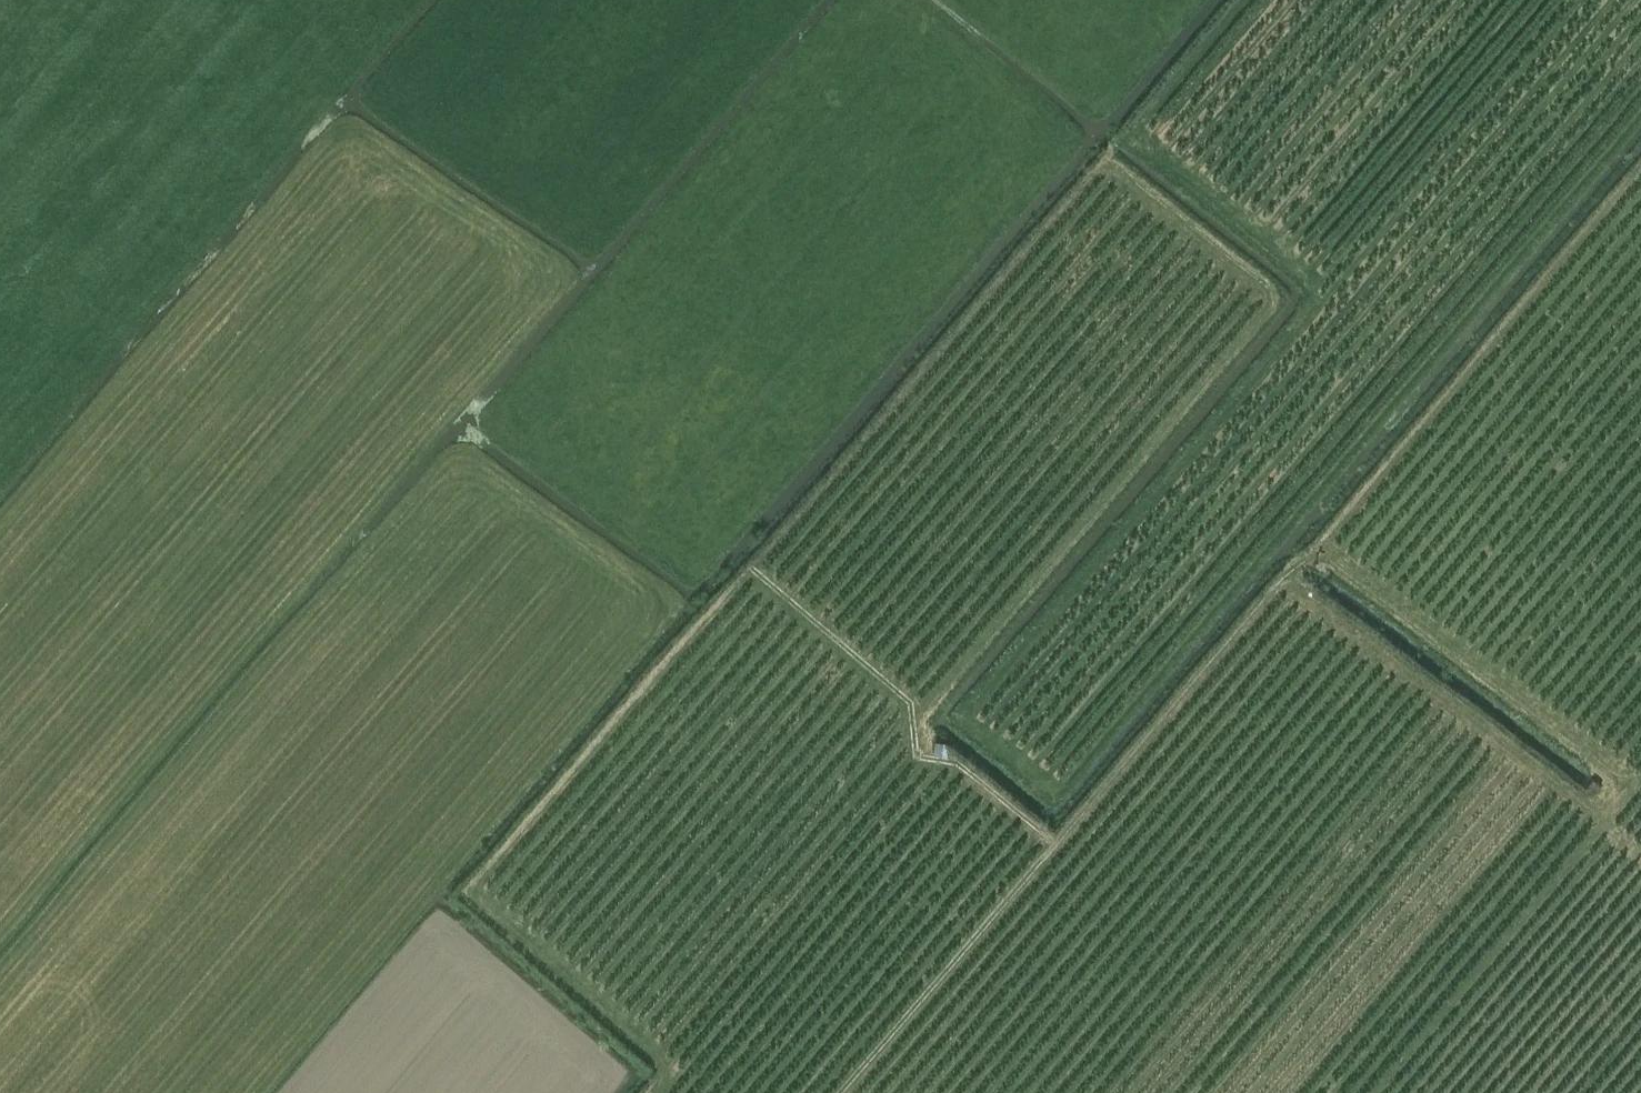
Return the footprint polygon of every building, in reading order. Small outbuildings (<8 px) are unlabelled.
[(935,740),(933,752),(946,754),(948,741),(935,740)]
